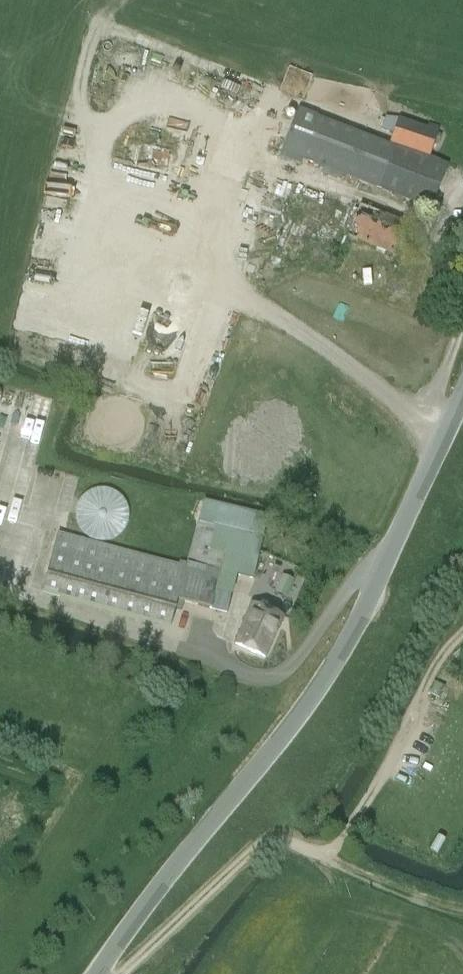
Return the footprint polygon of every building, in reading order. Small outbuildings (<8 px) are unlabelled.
[(284,86),(307,94),(313,73),(290,66),(284,86)] [(429,159),(389,144),(299,112),(282,159),(301,166),(304,160),(433,207),(448,166),(429,159)] [(399,118),(389,144),(429,159),(439,132),(399,118)] [(393,253),(405,222),(360,204),(348,235),(393,253)] [(365,268),(365,283),(387,282),(387,267),(365,268)] [(253,577),(269,516),(205,500),(188,562),(178,599),(227,613),(237,573),(253,577)] [(172,625),(178,599),(188,562),(180,561),(179,565),(57,538),(42,596),(172,625)] [(287,597),(295,580),(283,575),(276,592),(287,597)] [(266,657),(283,616),(253,603),(236,643),(266,657)]
